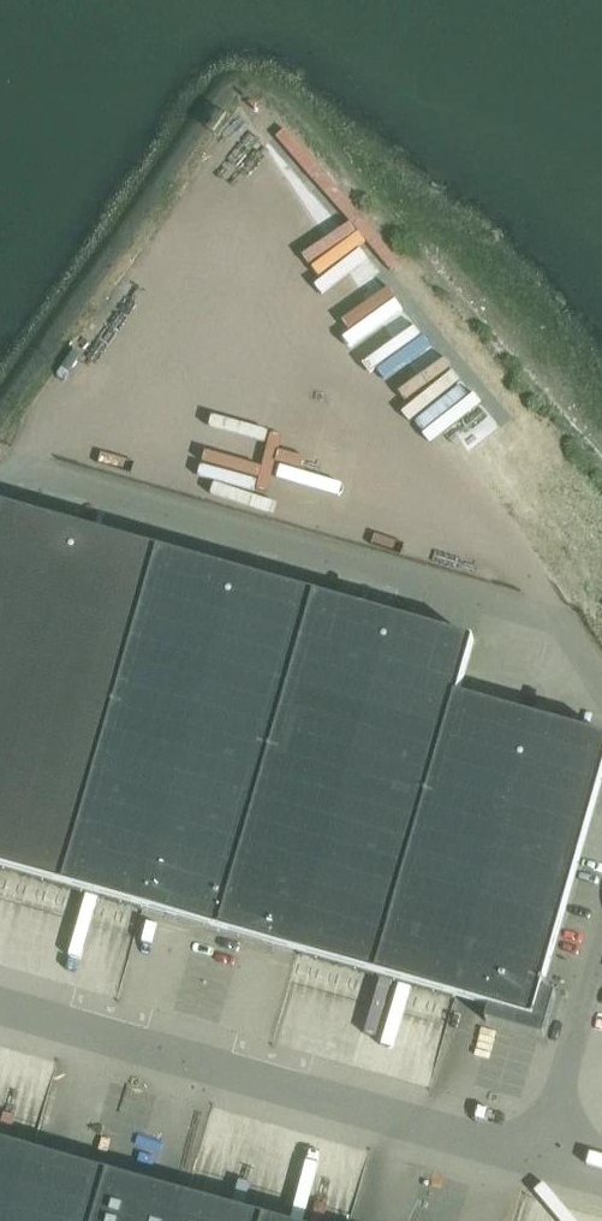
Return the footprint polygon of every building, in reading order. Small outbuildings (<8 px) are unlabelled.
[(601,784),(601,740),(459,699),(475,643),(3,509),(0,518),(0,870),(456,1000),(490,1010),(487,1023),(544,1040),(557,997),(543,993),(601,784)] [(266,1220),(187,1198),(110,1176),(32,1154),(0,1145),(0,1220),(266,1220)]
